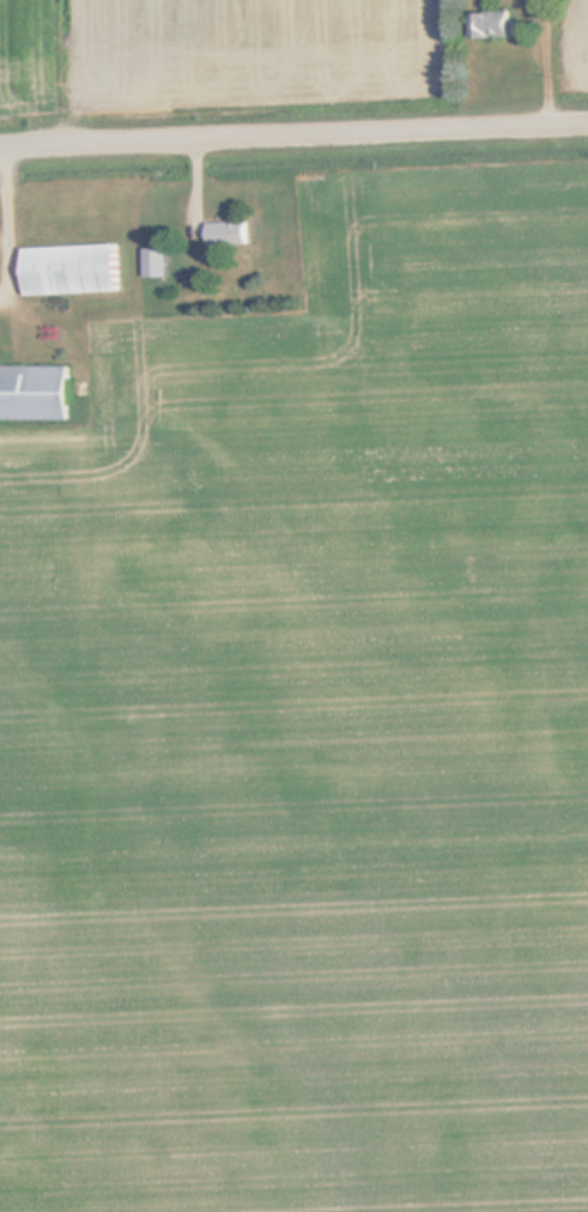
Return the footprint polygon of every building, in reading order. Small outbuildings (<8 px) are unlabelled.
[(481,14),(481,40),(519,40),(519,14),(481,14)] [(251,222),(211,222),(211,246),(251,246),(251,222)] [(30,247),(31,295),(124,292),(122,244),(30,247)] [(148,278),(170,278),(170,247),(148,247),(148,278)] [(72,421),(72,366),(0,366),(0,420),(72,421)]
